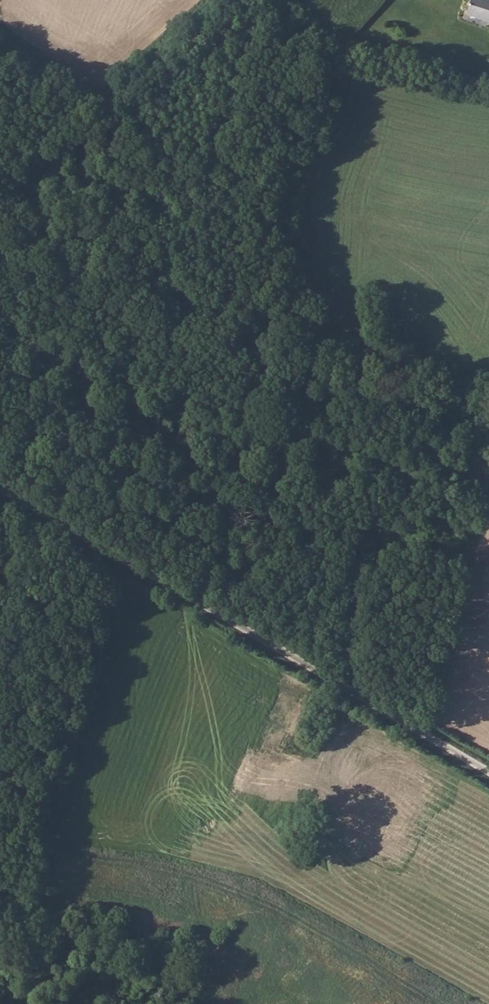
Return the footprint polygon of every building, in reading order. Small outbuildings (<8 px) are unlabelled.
[(466,12),(488,20),(488,0),(469,0),(466,12)]
